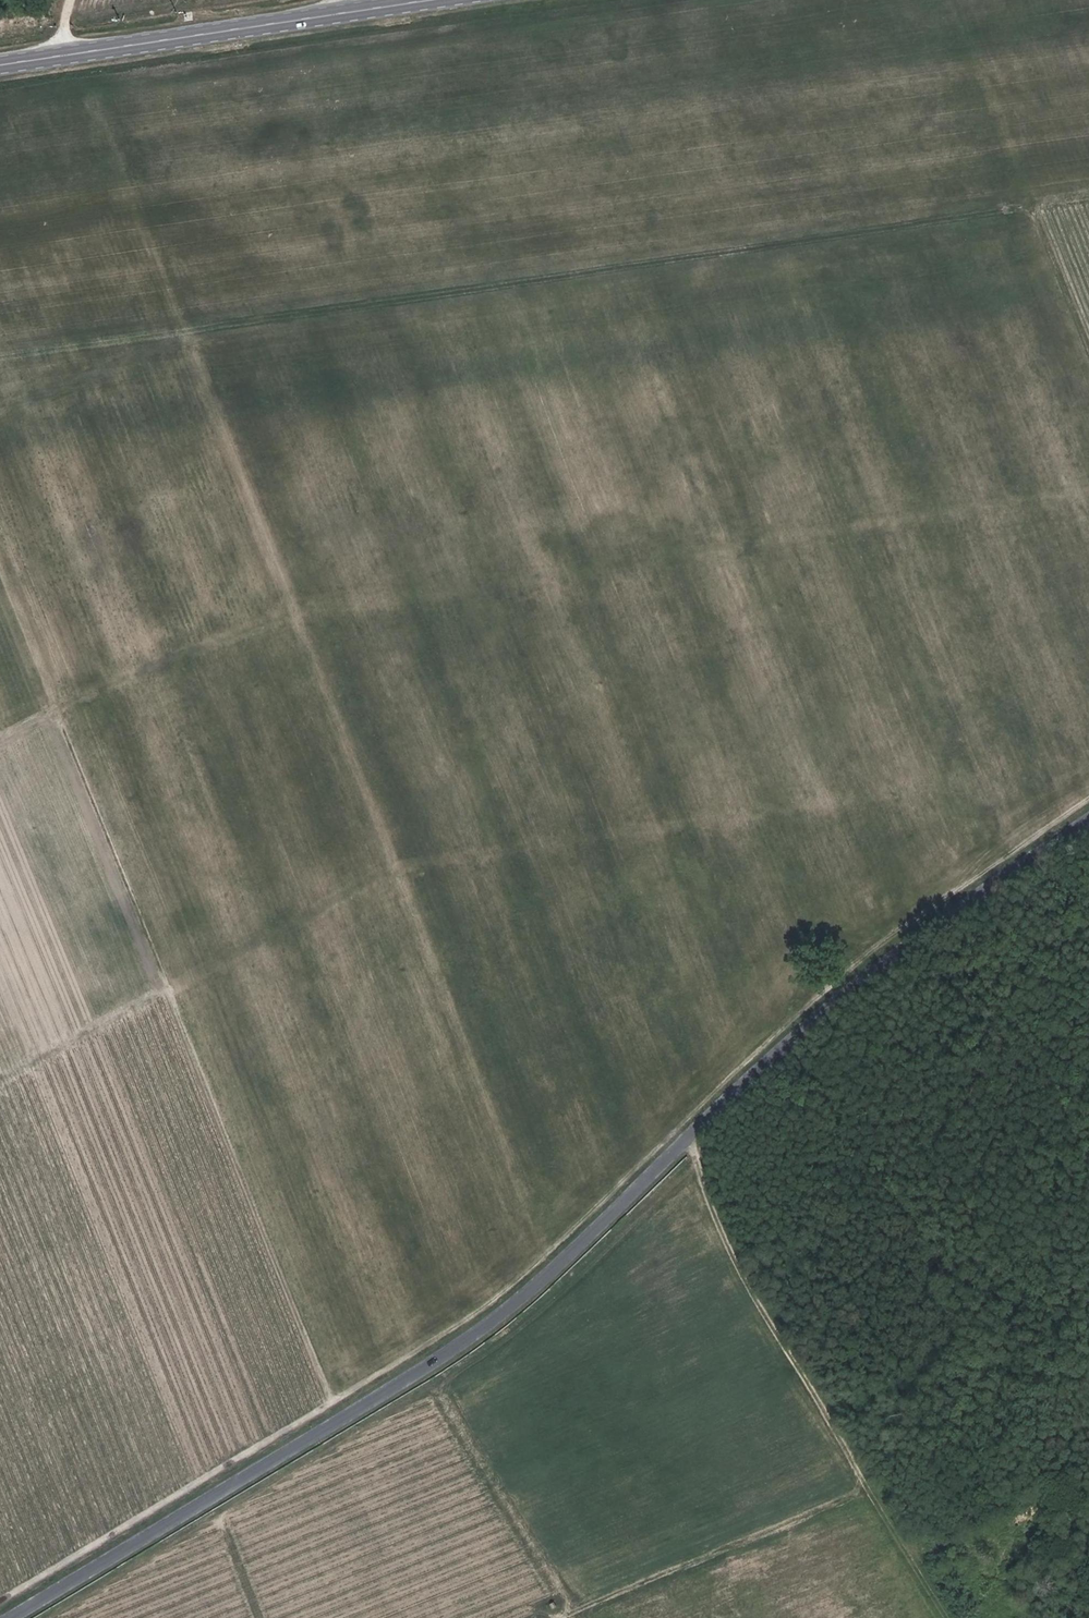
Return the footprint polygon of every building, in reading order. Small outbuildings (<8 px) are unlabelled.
[(554,1617),(551,1609),(541,1612),(543,1617),(551,1617),(554,1617)]
